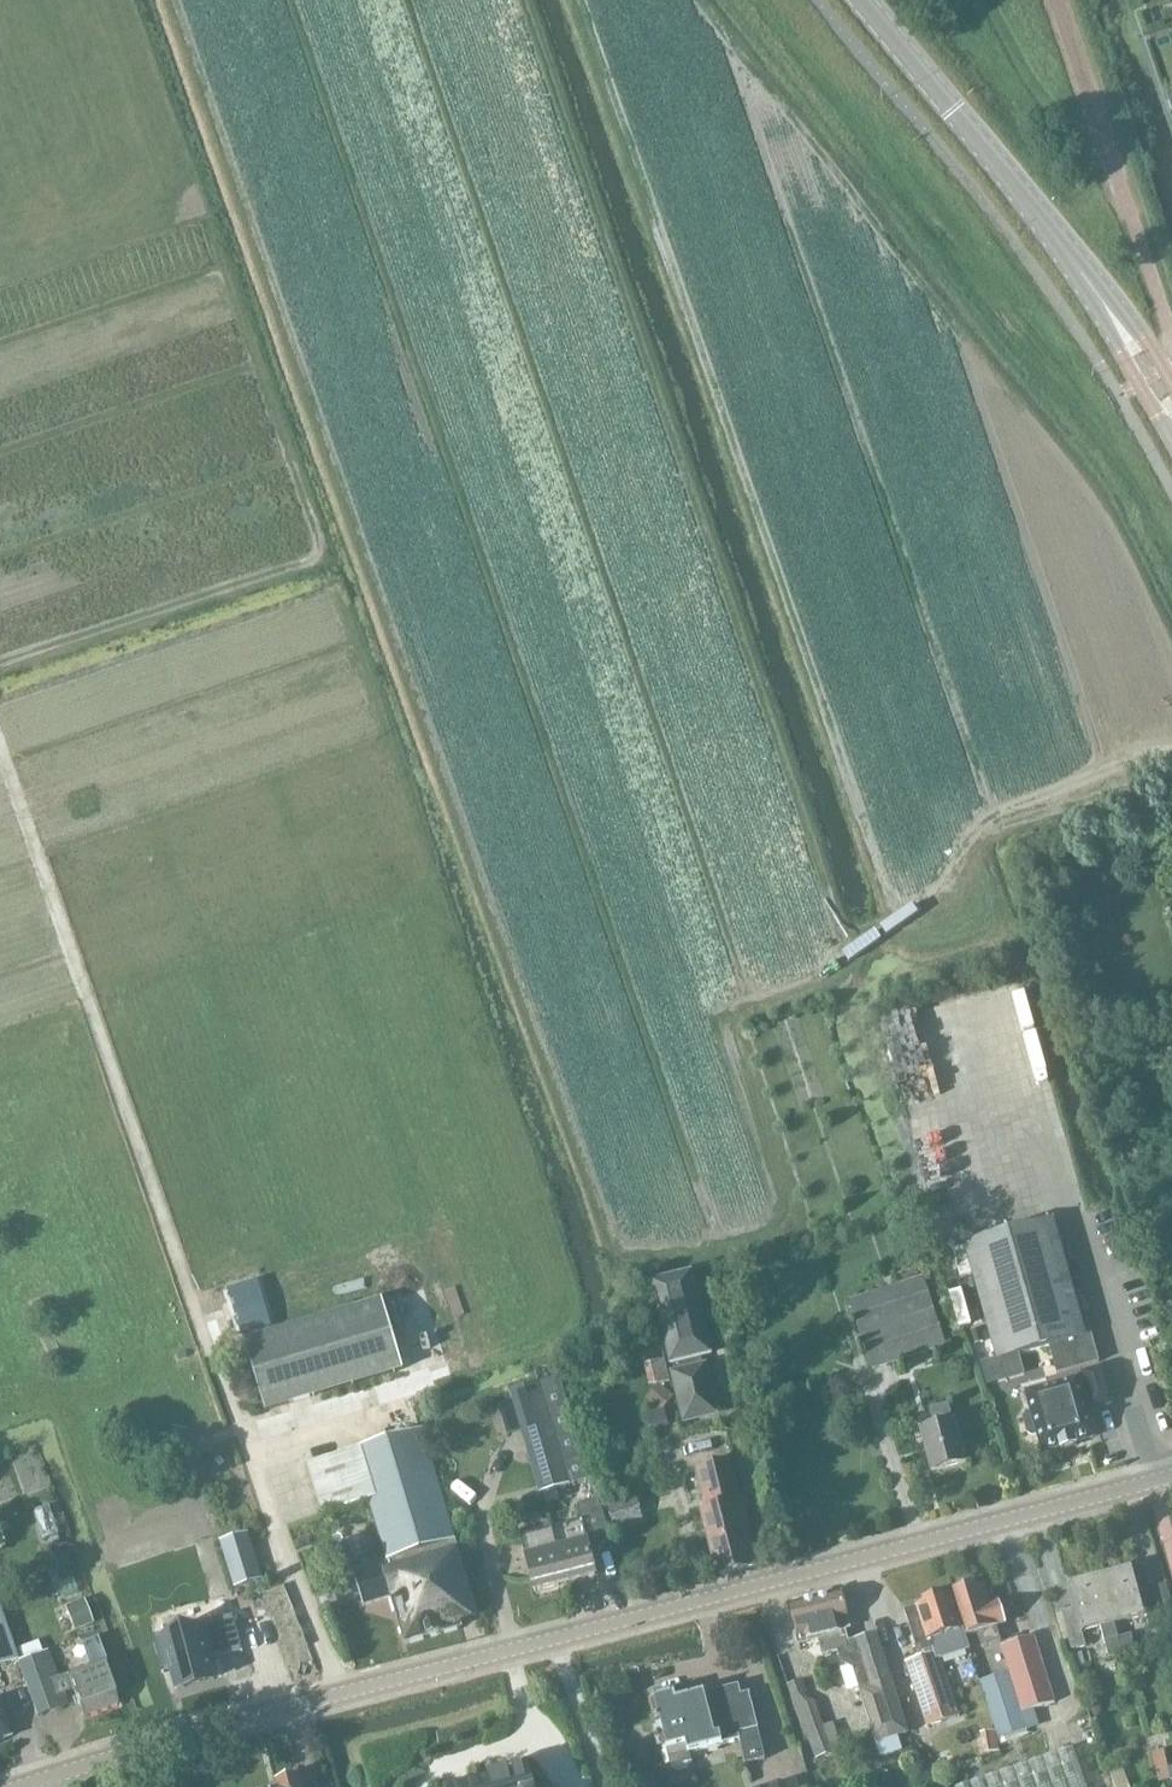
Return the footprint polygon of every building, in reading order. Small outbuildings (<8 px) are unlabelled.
[(980,994),(966,999),(977,1036),(991,1031),(980,994)] [(911,1048),(927,1042),(914,1006),(898,1012),(911,1048)] [(995,1363),(1050,1348),(1057,1375),(1099,1363),(1087,1320),(1079,1322),(1052,1222),(964,1246),(995,1363)] [(654,1284),(673,1365),(674,1364),(676,1374),(674,1374),(685,1421),(717,1413),(706,1367),(703,1368),(701,1358),(711,1356),(691,1275),(654,1284)] [(933,1313),(922,1278),(851,1302),(861,1336),(873,1371),(944,1348),(933,1313)] [(242,1335),(271,1326),(258,1282),(229,1291),(242,1335)] [(1171,1318),(1171,1299),(1163,1306),(1171,1318)] [(405,1369),(384,1300),(246,1341),(266,1411),(405,1369)] [(1111,1406),(1111,1405),(1101,1369),(1082,1374),(1083,1379),(1027,1395),(1032,1413),(1027,1414),(1024,1419),(1028,1434),(1033,1437),(1038,1435),(1043,1452),(1060,1447),(1061,1450),(1077,1446),(1076,1443),(1094,1438),(1085,1406),(1090,1404),(1092,1411),(1111,1406)] [(559,1376),(507,1391),(536,1492),(588,1478),(559,1376)] [(930,1410),(934,1426),(920,1430),(931,1473),(966,1464),(955,1421),(951,1422),(947,1406),(930,1410)] [(647,1416),(650,1431),(669,1426),(665,1412),(647,1416)] [(307,1463),(323,1515),(368,1501),(387,1564),(353,1574),(363,1608),(391,1600),(405,1646),(461,1629),(459,1622),(478,1616),(422,1429),(307,1463)] [(760,1566),(759,1565),(743,1499),(740,1500),(730,1460),(696,1469),(705,1509),(699,1510),(715,1577),(760,1566)] [(579,1521),(551,1528),(564,1583),(594,1576),(585,1538),(605,1533),(596,1499),(575,1504),(579,1521)] [(642,1520),(636,1499),(608,1507),(616,1532),(625,1529),(624,1525),(642,1520)] [(47,1506),(32,1512),(42,1540),(57,1534),(47,1506)] [(534,1591),(564,1583),(551,1528),(521,1535),(534,1591)] [(246,1533),(220,1541),(235,1588),(260,1581),(246,1533)] [(1121,1569),(1102,1574),(1115,1624),(1147,1615),(1135,1569),(1122,1572),(1121,1569)] [(1101,1628),(1115,1624),(1102,1574),(1082,1579),(1083,1583),(1070,1586),(1076,1608),(1062,1612),(1072,1650),(1086,1647),(1082,1633),(1101,1628)] [(1000,1602),(992,1605),(986,1586),(977,1589),(976,1584),(954,1591),(968,1636),(978,1633),(982,1648),(1002,1642),(997,1627),(1007,1624),(1000,1602)] [(1171,1623),(1171,1603),(1167,1584),(1153,1589),(1164,1626),(1171,1623)] [(841,1592),(789,1605),(798,1642),(819,1637),(824,1655),(838,1651),(840,1660),(852,1668),(862,1666),(854,1641),(848,1642),(845,1630),(850,1629),(841,1592)] [(918,1607),(905,1611),(919,1654),(934,1649),(935,1653),(906,1663),(928,1728),(942,1723),(960,1717),(940,1659),(968,1650),(961,1629),(950,1595),(944,1597),(944,1594),(923,1601),(924,1603),(918,1605),(918,1607)] [(75,1631),(93,1624),(83,1600),(66,1607),(75,1631)] [(17,1660),(0,1611),(0,1666),(17,1660)] [(153,1637),(163,1673),(165,1673),(164,1669),(172,1667),(173,1671),(178,1689),(215,1679),(210,1661),(209,1658),(240,1649),(241,1652),(243,1652),(233,1615),(231,1616),(232,1619),(156,1639),(155,1636),(153,1637)] [(1115,1624),(1101,1628),(1105,1642),(1110,1658),(1123,1655),(1118,1638),(1115,1624)] [(878,1633),(854,1641),(862,1666),(869,1686),(859,1690),(876,1743),(910,1733),(907,1726),(892,1679),(878,1633)] [(1132,1635),(1118,1638),(1123,1655),(1136,1651),(1132,1635)] [(981,1681),(997,1730),(999,1739),(1039,1726),(1033,1710),(1055,1703),(1034,1636),(1002,1646),(1010,1672),(981,1681)] [(90,1667),(105,1662),(96,1639),(81,1645),(90,1667)] [(49,1651),(18,1662),(38,1717),(68,1706),(64,1694),(59,1679),(49,1651)] [(68,1676),(59,1679),(64,1694),(73,1691),(83,1718),(116,1705),(108,1684),(112,1682),(105,1662),(68,1676)] [(843,1664),(814,1674),(825,1709),(855,1700),(843,1664)] [(744,1765),(765,1760),(758,1729),(759,1729),(750,1694),(741,1697),(739,1687),(709,1694),(722,1745),(738,1741),(744,1765)] [(722,1745),(709,1694),(709,1693),(677,1701),(675,1695),(651,1701),(659,1728),(655,1729),(659,1747),(663,1746),(664,1751),(667,1750),(672,1768),(693,1763),(690,1753),(722,1745)] [(809,1734),(816,1755),(832,1749),(826,1729),(809,1734)] [(1074,1749),(963,1786),(1087,1786),(1074,1749)] [(1153,1753),(1159,1780),(1171,1777),(1171,1766),(1169,1767),(1165,1750),(1153,1753)] [(452,1786),(533,1786),(528,1768),(452,1786)] [(277,1783),(278,1786),(303,1786),(301,1777),(297,1778),(294,1775),(282,1778),(281,1782),(277,1783)]
